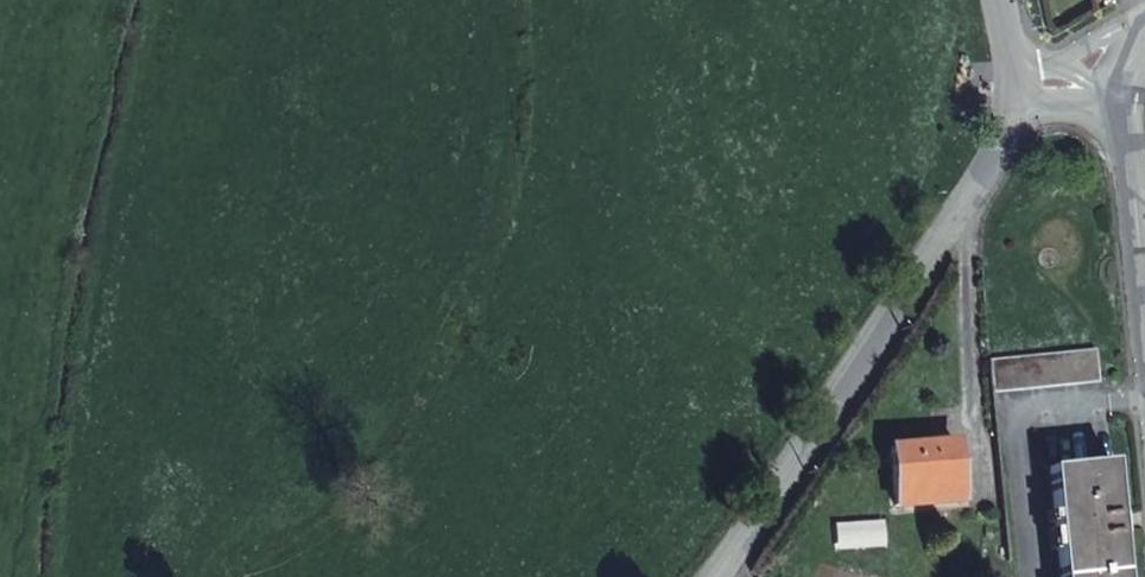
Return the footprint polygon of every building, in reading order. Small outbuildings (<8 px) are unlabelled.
[(986,348),(990,380),(1099,371),(1096,340),(986,348)] [(889,438),(895,498),(958,490),(953,431),(889,438)] [(1112,454),(1051,459),(1061,576),(1123,576),(1112,454)]
